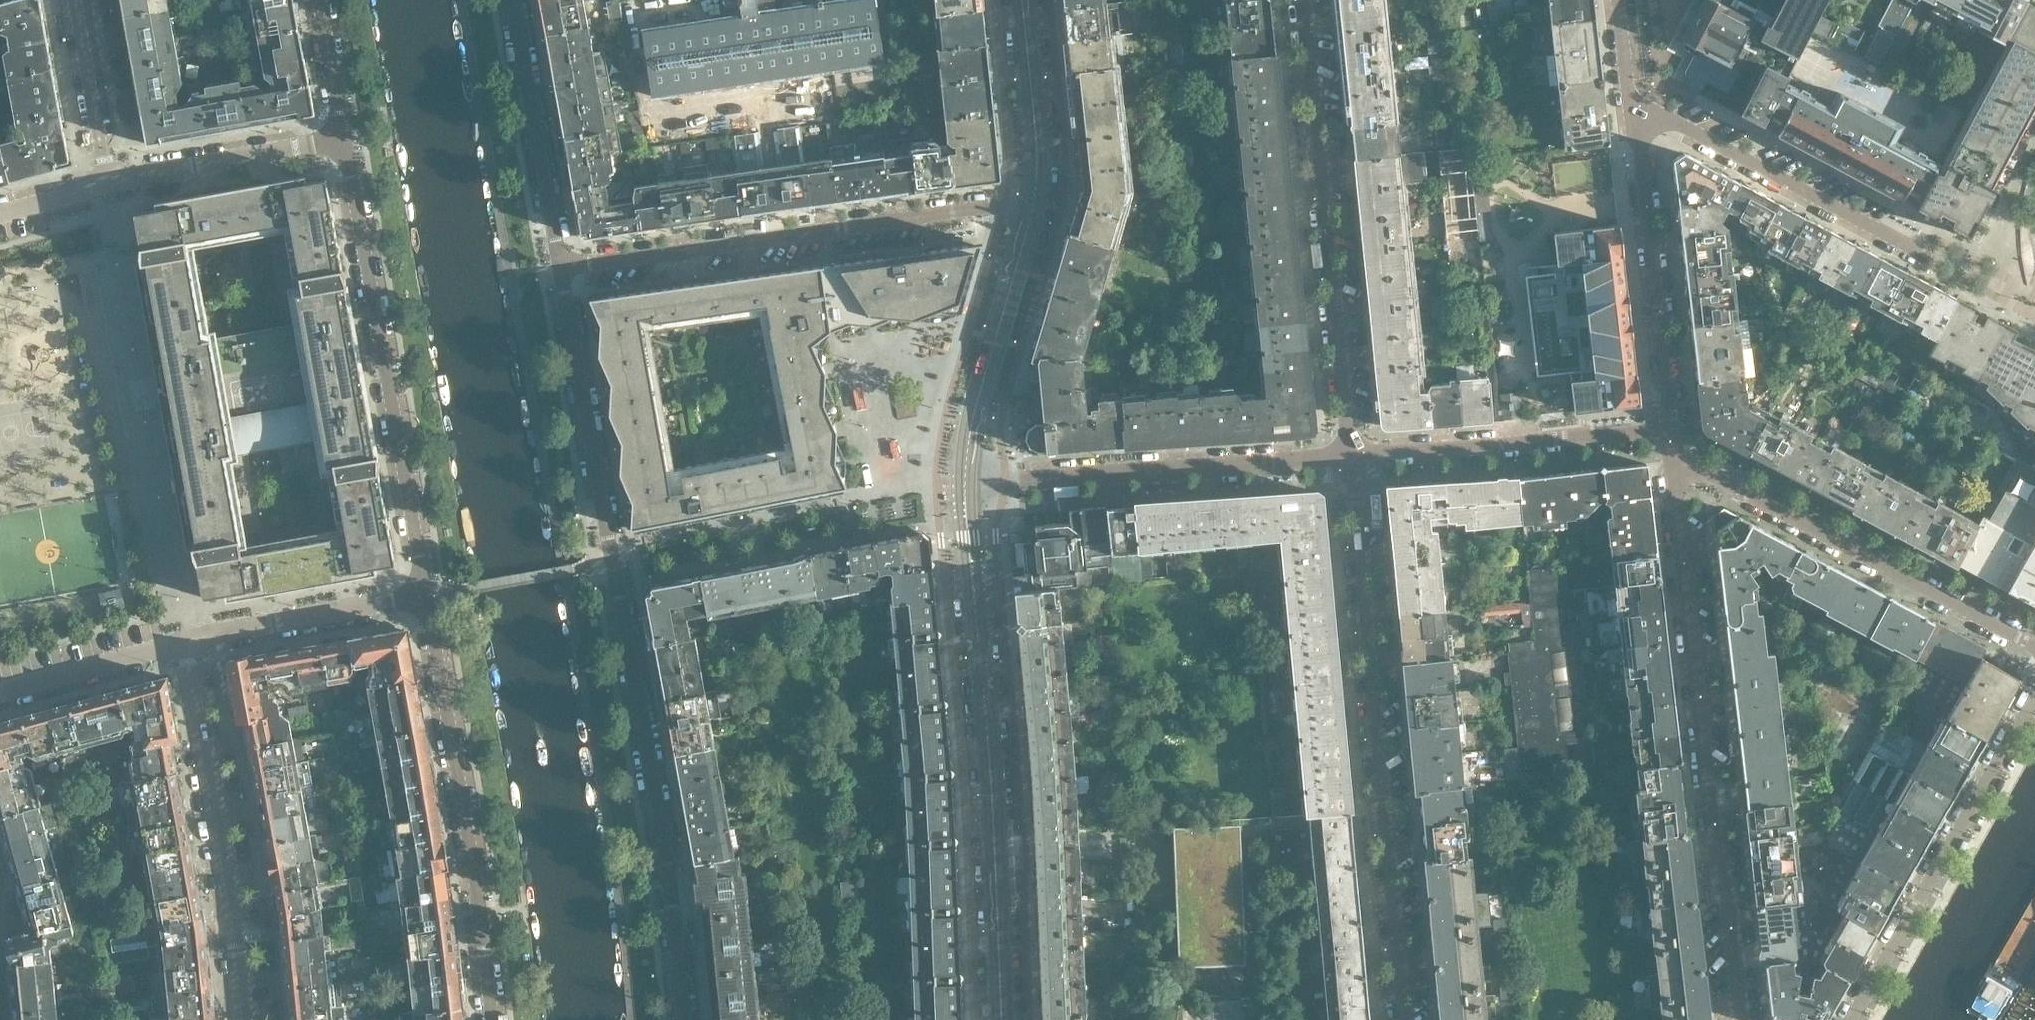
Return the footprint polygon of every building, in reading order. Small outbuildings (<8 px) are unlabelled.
[(40,0),(11,0),(0,3),(0,12),(4,27),(44,19),(40,0)] [(163,0),(121,0),(124,16),(164,9),(163,0)] [(294,0),(289,0),(257,6),(262,34),(299,27),(294,0)] [(539,9),(579,2),(578,0),(537,0),(539,9)] [(774,0),(723,0),(723,1),(724,2),(725,3),(725,4),(727,5),(728,6),(730,6),(731,6),(733,6),(744,5),(746,15),(644,30),(654,97),(881,63),(873,6),(877,6),(876,0),(850,0),(822,4),(822,0),(816,0),(817,5),(776,11),(774,0)] [(982,0),(935,0),(936,13),(939,13),(982,8),(982,0)] [(1101,0),(1062,0),(1063,8),(1101,4),(1101,0)] [(1270,0),(1234,0),(1230,0),(1232,29),(1272,25),(1270,0)] [(1379,0),(1340,0),(1337,0),(1341,32),(1382,28),(1379,0)] [(1593,0),(1553,0),(1555,21),(1595,16),(1593,0)] [(1754,20),(1752,19),(1756,11),(1734,0),(1705,0),(1687,34),(1682,44),(1684,50),(1693,55),(1684,72),(1689,87),(1690,89),(1699,94),(1705,82),(1728,93),(1739,71),(1753,42),(1744,38),(1753,21),(1754,20)] [(1756,11),(1752,19),(1754,20),(1753,21),(1754,21),(1766,27),(1759,40),(1789,56),(1780,74),(1764,66),(1742,108),(1739,114),(1762,127),(1765,120),(1788,77),(1811,30),(1827,0),(1734,0),(1756,11)] [(1915,0),(1900,0),(1883,33),(1895,39),(1915,0)] [(2001,34),(2018,0),(1915,0),(1895,39),(1900,42),(1907,46),(1929,2),(1971,24),(1970,26),(1998,40),(2001,34)] [(2031,0),(2018,0),(2001,34),(2009,39),(2034,52),(2034,2),(2031,0)] [(583,27),(579,2),(539,9),(544,34),(583,27)] [(1104,36),(1101,4),(1063,8),(1066,40),(1104,36)] [(986,44),(982,8),(939,13),(942,48),(986,44)] [(169,33),(164,9),(124,16),(129,40),(169,33)] [(620,9),(610,10),(612,22),(622,20),(620,9)] [(1598,48),(1595,16),(1555,21),(1559,53),(1598,48)] [(1830,32),(1859,46),(1866,31),(1837,17),(1830,32)] [(48,43),(44,19),(4,27),(2,33),(3,32),(8,35),(10,49),(10,50),(48,43)] [(624,32),(622,20),(612,22),(614,34),(624,32)] [(1275,54),(1272,25),(1232,29),(1235,58),(1275,54)] [(304,55),(299,27),(262,34),(267,62),(304,55)] [(588,53),(583,27),(544,34),(548,60),(588,53)] [(1385,60),(1382,28),(1341,32),(1344,64),(1385,60)] [(173,57),(169,33),(129,40),(133,65),(173,57)] [(1184,59),(1182,35),(1170,36),(1172,61),(1184,59)] [(1108,67),(1104,36),(1066,40),(1069,72),(1070,72),(1108,68),(1108,67)] [(1894,56),(1900,42),(1895,39),(1888,53),(1894,56)] [(2009,39),(1996,65),(2034,84),(2034,52),(2009,39)] [(52,67),(48,43),(10,50),(10,49),(8,50),(13,74),(52,67)] [(990,79),(986,44),(942,48),(946,83),(990,79)] [(1602,80),(1598,48),(1559,53),(1562,85),(1602,80)] [(592,78),(588,53),(548,60),(553,86),(592,78)] [(1275,54),(1235,58),(1233,59),(1236,85),(1278,81),(1275,54)] [(309,83),(304,55),(267,62),(272,90),(274,89),(309,83)] [(178,82),(173,57),(133,65),(137,89),(178,82)] [(631,71),(629,59),(619,61),(621,73),(631,71)] [(1388,92),(1385,60),(1344,64),(1347,96),(1388,92)] [(1996,65),(1984,90),(2030,113),(2034,116),(2034,84),(1996,65)] [(56,90),(52,67),(13,74),(17,97),(56,90)] [(1115,101),(1111,68),(1111,67),(1108,67),(1108,68),(1070,72),(1073,105),(1115,101)] [(633,84),(631,71),(621,73),(624,86),(633,84)] [(1892,143),(1901,125),(1884,116),(1885,116),(1855,100),(1855,101),(1838,92),(1829,109),(1806,97),(1809,92),(1802,88),(1803,85),(1788,77),(1765,120),(1779,128),(1776,134),(1901,200),(1904,194),(1918,202),(1934,171),(1940,160),(1939,158),(1926,151),(1924,154),(1917,150),(1915,155),(1892,143)] [(597,104),(592,78),(553,86),(557,111),(597,104)] [(993,114),(990,79),(946,83),(950,118),(993,114)] [(1606,112),(1602,80),(1562,85),(1566,116),(1606,112)] [(1281,107),(1278,81),(1236,85),(1239,112),(1281,107)] [(178,107),(176,95),(179,90),(178,82),(137,89),(142,114),(176,107),(178,107)] [(314,114),(309,83),(274,89),(279,120),(314,114)] [(255,124),(249,89),(246,86),(242,87),(239,85),(223,87),(231,129),(255,124)] [(231,129),(223,87),(208,90),(206,93),(202,94),(200,98),(206,133),(231,129)] [(279,120),(274,89),(272,90),(273,91),(266,92),(263,89),(258,90),(255,88),(249,89),(255,124),(279,120)] [(61,114),(56,90),(17,97),(21,121),(61,114)] [(2030,113),(1984,90),(1971,116),(2017,137),(2024,142),(2029,133),(2030,133),(2034,124),(2034,116),(2030,113)] [(1392,123),(1388,92),(1347,96),(1351,128),(1392,123)] [(200,98),(194,99),(192,102),(187,103),(185,106),(178,108),(178,107),(176,107),(182,137),(206,133),(200,98)] [(1118,134),(1115,101),(1073,105),(1077,138),(1118,134)] [(602,130),(597,104),(557,111),(562,137),(602,130)] [(182,137),(176,107),(142,114),(147,144),(182,137)] [(1283,134),(1281,107),(1239,112),(1241,138),(1283,134)] [(640,123),(638,111),(628,113),(630,124),(640,123)] [(1609,144),(1606,112),(1566,116),(1569,149),(1609,144)] [(65,138),(61,114),(21,121),(23,130),(24,130),(27,141),(28,141),(28,144),(65,138)] [(997,149),(993,114),(950,118),(952,146),(955,145),(956,152),(956,153),(997,149)] [(2025,142),(2024,142),(2017,137),(1971,116),(1959,141),(2003,162),(2011,167),(2016,158),(2016,159),(2025,142)] [(1432,129),(1431,119),(1418,121),(1419,131),(1432,129)] [(643,137),(640,123),(630,124),(633,139),(643,137)] [(1395,155),(1392,123),(1351,128),(1354,160),(1394,156),(1395,155)] [(811,206),(806,166),(800,127),(773,131),(779,170),(763,172),(758,133),(731,137),(737,176),(742,216),(811,206)] [(606,155),(602,130),(562,137),(566,162),(606,155)] [(1122,166),(1118,134),(1077,138),(1080,171),(1122,166)] [(1286,160),(1283,134),(1241,138),(1244,165),(1286,160)] [(70,165),(65,138),(28,144),(37,174),(70,165)] [(37,174),(28,144),(28,141),(27,141),(1,148),(10,181),(37,174)] [(2003,162),(1959,141),(1947,166),(1990,187),(1998,191),(2002,183),(2003,183),(2012,167),(2011,167),(2003,162)] [(1,148),(0,143),(0,184),(10,181),(1,148)] [(952,186),(949,153),(940,154),(939,145),(911,148),(912,152),(916,192),(952,186)] [(1479,241),(1471,159),(1469,148),(1437,151),(1447,245),(1479,241)] [(1000,177),(997,149),(956,153),(956,152),(949,153),(952,186),(998,180),(999,180),(999,179),(1000,179),(1000,178),(1000,177)] [(1554,156),(1556,181),(1606,176),(1603,151),(1554,156)] [(916,192),(912,152),(884,155),(889,195),(916,192)] [(1740,183),(1682,153),(1672,160),(1677,204),(1700,201),(1702,198),(1725,210),(1740,183)] [(611,181),(606,155),(566,162),(571,188),(609,181),(611,181)] [(889,195),(884,155),(858,159),(863,199),(889,195)] [(1397,185),(1394,156),(1354,160),(1357,190),(1397,185)] [(863,199),(858,159),(832,163),(837,203),(863,199)] [(1289,187),(1286,160),(1244,165),(1247,191),(1289,187)] [(837,203),(832,163),(806,166),(811,206),(837,203)] [(1125,191),(1122,166),(1080,171),(1082,187),(1078,203),(1118,214),(1125,191)] [(1991,207),(1999,192),(1998,191),(1990,187),(1947,166),(1943,175),(1934,171),(1918,202),(1916,204),(1915,208),(1936,219),(1936,218),(1949,225),(1948,226),(1967,236),(1985,203),(1990,206),(1991,207)] [(1508,191),(1506,172),(1483,174),(1486,194),(1508,191)] [(379,467),(379,466),(377,455),(378,455),(373,428),(374,428),(353,312),(352,312),(347,286),(345,275),(345,276),(344,274),(343,272),(343,271),(342,271),(326,179),(307,182),(306,175),(264,183),(155,202),(156,209),(134,213),(141,249),(140,249),(141,251),(140,251),(140,253),(140,255),(142,264),(136,265),(187,548),(192,547),(194,556),(195,558),(196,560),(196,561),(197,561),(203,597),(225,593),(226,600),(247,596),(377,573),(376,566),(395,563),(379,471),(379,469),(379,467)] [(742,216),(737,176),(711,180),(716,220),(742,216)] [(716,220),(711,180),(685,184),(691,223),(716,220)] [(639,231),(634,195),(612,198),(609,181),(571,188),(579,231),(578,231),(578,232),(578,233),(579,234),(580,234),(581,233),(585,236),(585,237),(585,238),(586,239),(587,239),(588,238),(639,231)] [(1759,235),(1776,202),(1740,183),(1725,210),(1738,217),(1736,219),(1748,225),(1746,228),(1759,235)] [(691,223),(685,184),(659,187),(665,227),(691,223)] [(1400,215),(1397,185),(1357,190),(1360,219),(1400,215)] [(665,227),(659,187),(635,191),(634,195),(639,231),(665,227)] [(1291,213),(1289,187),(1247,191),(1250,218),(1291,213)] [(1718,223),(1725,210),(1702,198),(1700,201),(1677,204),(1680,234),(1725,229),(1718,223)] [(1781,256),(1802,216),(1776,202),(1759,235),(1757,237),(1769,243),(1766,248),(1781,256)] [(1108,245),(1109,245),(1118,214),(1078,203),(1069,234),(1108,245)] [(1294,240),(1291,213),(1250,218),(1252,244),(1294,240)] [(1403,245),(1400,215),(1360,219),(1363,249),(1403,245)] [(1808,264),(1827,229),(1802,216),(1781,256),(1795,264),(1798,259),(1808,264)] [(1631,336),(1628,310),(1626,292),(1625,292),(1621,256),(1622,256),(1618,225),(1612,225),(1553,232),(1556,263),(1562,262),(1563,271),(1545,273),(1547,286),(1546,286),(1555,361),(1555,360),(1557,373),(1569,372),(1574,411),(1639,404),(1635,373),(1630,336),(1631,336)] [(1722,260),(1721,245),(1727,245),(1725,229),(1680,234),(1684,265),(1722,260)] [(1830,282),(1851,242),(1827,229),(1808,264),(1818,270),(1816,275),(1830,282)] [(1109,257),(1113,247),(1113,246),(1109,245),(1108,245),(1069,234),(1060,263),(1100,275),(1105,260),(1109,257)] [(1297,266),(1294,240),(1252,244),(1255,271),(1297,266)] [(1857,290),(1876,255),(1851,242),(1830,282),(1844,290),(1847,285),(1857,290)] [(982,243),(591,298),(589,298),(589,299),(590,299),(592,304),(599,346),(599,355),(602,363),(610,405),(609,414),(613,421),(620,464),(620,473),(623,481),(631,523),(631,528),(630,528),(630,529),(632,528),(845,487),(847,487),(844,482),(815,331),(956,311),(956,312),(961,313),(962,310),(982,243)] [(1406,275),(1403,245),(1363,249),(1366,279),(1406,275)] [(1879,308),(1901,268),(1876,255),(1857,290),(1868,296),(1865,301),(1879,308)] [(1732,289),(1730,274),(1724,275),(1722,260),(1684,265),(1687,294),(1732,289)] [(1111,287),(1098,283),(1100,275),(1060,263),(1051,292),(1092,304),(1094,296),(1107,299),(1111,287)] [(1300,293),(1297,266),(1255,271),(1258,297),(1300,293)] [(1909,318),(1928,283),(1901,268),(1879,308),(1893,316),(1896,311),(1909,318)] [(1409,305),(1406,275),(1366,279),(1369,309),(1409,305)] [(1934,337),(1956,298),(1928,283),(1909,318),(1923,325),(1920,330),(1934,337)] [(1729,319),(1727,304),(1733,303),(1732,289),(1687,294),(1690,324),(1729,319)] [(1083,333),(1092,304),(1051,292),(1043,321),(1083,333)] [(1302,319),(1300,293),(1258,297),(1260,324),(1302,319)] [(1952,364),(1975,321),(1971,318),(1977,309),(1956,298),(1934,337),(1927,351),(1952,364)] [(1412,335),(1409,305),(1369,309),(1372,339),(1412,335)] [(1982,381),(2006,335),(2010,328),(2015,330),(2016,331),(2017,330),(1985,313),(1979,323),(1975,321),(1952,364),(1978,378),(1982,381)] [(1305,346),(1302,319),(1260,324),(1263,350),(1305,346)] [(1739,348),(1737,334),(1731,334),(1729,319),(1690,324),(1694,353),(1739,348)] [(1076,358),(1083,333),(1043,321),(1031,360),(1037,362),(1038,362),(1039,358),(1054,357),(1058,360),(1076,358)] [(2030,358),(2034,351),(2034,352),(2034,350),(2011,338),(2015,330),(2010,328),(2006,335),(1982,381),(2006,405),(2030,358)] [(1415,364),(1412,335),(1372,339),(1375,369),(1415,364)] [(1115,352),(1115,343),(1104,339),(1100,353),(1115,352)] [(1308,372),(1305,346),(1263,350),(1266,377),(1308,372)] [(1736,377),(1734,363),(1740,362),(1739,348),(1694,353),(1697,382),(1736,377)] [(2034,420),(2034,352),(2034,351),(2030,358),(2006,405),(2030,429),(2034,420)] [(1079,390),(1077,375),(1082,372),(1081,359),(1076,358),(1058,360),(1054,357),(1039,358),(1038,362),(1037,362),(1036,362),(1038,363),(1041,393),(1079,390)] [(1418,394),(1418,392),(1415,364),(1375,369),(1379,398),(1418,394)] [(1311,401),(1308,372),(1266,377),(1268,397),(1269,405),(1311,401)] [(1745,407),(1743,391),(1738,392),(1736,377),(1697,382),(1700,412),(1745,407)] [(1490,420),(1487,380),(1457,382),(1459,422),(1490,420)] [(1459,422),(1457,382),(1429,384),(1427,389),(1427,391),(1430,424),(1459,422)] [(1095,448),(1092,407),(1092,405),(1080,406),(1079,390),(1041,393),(1044,424),(1037,425),(1034,425),(1033,426),(1031,427),(1029,428),(1027,430),(1026,431),(1026,433),(1025,435),(1024,436),(1024,438),(1024,439),(1024,441),(1025,442),(1025,444),(1026,445),(1026,446),(1028,447),(1029,449),(1031,450),(1034,452),(1035,452),(1037,452),(1039,452),(1095,448)] [(1427,391),(1418,392),(1418,394),(1379,398),(1381,421),(1381,423),(1386,427),(1388,427),(1430,424),(1427,391)] [(1519,417),(1516,393),(1501,394),(1504,418),(1519,417)] [(1126,446),(1123,404),(1122,404),(1122,399),(1117,396),(1104,397),(1099,401),(1100,406),(1092,407),(1095,448),(1125,446),(1126,446)] [(1267,436),(1265,415),(1270,414),(1269,405),(1268,397),(1239,399),(1239,398),(1230,398),(1233,438),(1267,436)] [(1233,438),(1230,398),(1203,400),(1206,440),(1233,438)] [(1180,442),(1177,402),(1177,400),(1150,402),(1153,444),(1180,442)] [(1203,400),(1177,402),(1180,442),(1206,440),(1203,400)] [(1313,428),(1311,401),(1269,405),(1270,414),(1265,415),(1267,436),(1310,432),(1313,428)] [(1153,444),(1150,402),(1123,404),(1126,446),(1125,446),(1153,444)] [(1745,452),(1764,417),(1745,407),(1700,412),(1702,426),(1706,431),(1745,452)] [(1771,466),(1793,425),(1779,417),(1776,423),(1764,417),(1745,452),(1771,466)] [(1798,480),(1817,445),(1804,438),(1807,432),(1793,425),(1771,466),(1798,480)] [(1825,494),(1847,453),(1833,446),(1830,451),(1817,445),(1798,480),(1825,494)] [(1851,508),(1870,473),(1857,466),(1861,460),(1847,453),(1825,494),(1851,508)] [(2014,457),(1976,529),(1957,564),(2005,590),(2034,605),(2034,469),(2014,457)] [(1650,494),(1646,464),(1646,463),(1645,463),(1644,463),(1600,468),(1604,500),(1609,503),(1613,498),(1650,494)] [(1604,500),(1600,468),(1568,472),(1573,509),(1590,506),(1597,501),(1604,500)] [(1573,514),(1573,509),(1568,472),(1542,475),(1547,520),(1563,518),(1563,515),(1573,514)] [(1877,522),(1899,481),(1885,474),(1882,479),(1870,473),(1851,508),(1877,522)] [(1547,520),(1542,475),(1517,478),(1520,517),(1521,520),(1530,519),(1530,522),(1547,520)] [(1520,517),(1517,478),(1494,479),(1496,519),(1520,517)] [(1496,519),(1494,479),(1471,481),(1473,521),(1496,519)] [(1473,521),(1471,481),(1446,483),(1448,515),(1448,521),(1457,520),(1457,521),(1465,520),(1466,521),(1473,521)] [(1904,536),(1923,501),(1910,494),(1913,488),(1899,481),(1877,522),(1904,536)] [(1448,515),(1446,483),(1387,487),(1390,520),(1429,516),(1431,516),(1448,515)] [(1325,547),(1321,511),(1320,495),(1316,492),(1274,495),(1276,518),(1264,519),(1266,539),(1282,537),(1283,551),(1325,547)] [(1653,524),(1650,494),(1613,498),(1609,503),(1610,513),(1605,514),(1607,530),(1653,524)] [(1276,518),(1274,495),(1241,497),(1244,541),(1266,539),(1264,519),(1276,518)] [(1244,541),(1241,497),(1215,499),(1218,543),(1244,541)] [(1218,543),(1215,499),(1190,500),(1193,545),(1218,543)] [(1193,545),(1190,500),(1163,502),(1167,548),(1193,545)] [(1931,550),(1952,509),(1939,502),(1936,508),(1923,501),(1904,536),(1931,550)] [(1167,548),(1163,502),(1134,504),(1134,506),(1138,550),(1167,548)] [(1109,544),(1106,508),(1106,506),(1082,508),(1086,546),(1109,544)] [(1138,550),(1134,506),(1106,508),(1109,544),(1110,554),(1138,552),(1138,550)] [(1088,570),(1086,546),(1082,508),(1080,509),(1063,511),(1063,517),(1069,516),(1070,522),(1035,525),(1035,526),(1029,526),(1025,523),(1024,522),(1016,532),(1017,534),(1021,536),(1021,542),(1024,569),(1012,570),(1014,594),(1053,589),(1078,587),(1076,571),(1088,570)] [(1758,557),(1771,533),(1723,508),(1717,513),(1754,564),(1760,560),(1758,557)] [(1957,564),(1976,529),(1963,522),(1966,516),(1952,509),(1931,550),(1957,564)] [(1754,564),(1717,513),(1712,516),(1719,570),(1745,567),(1747,570),(1754,564)] [(1435,563),(1433,540),(1432,526),(1430,527),(1429,516),(1390,520),(1395,567),(1435,563)] [(1657,555),(1653,524),(1607,530),(1609,546),(1615,545),(1616,559),(1657,555)] [(931,564),(930,551),(929,540),(929,539),(928,538),(927,538),(926,538),(926,539),(922,535),(922,534),(922,533),(921,532),(920,533),(919,533),(875,542),(880,570),(888,568),(893,571),(895,570),(897,567),(931,564)] [(1786,574),(1800,549),(1771,533),(1758,557),(1760,560),(1769,573),(1775,569),(1786,574)] [(880,570),(875,542),(841,549),(849,588),(866,585),(866,583),(875,581),(880,570)] [(1330,600),(1325,547),(1283,551),(1288,603),(1330,600)] [(849,588),(841,549),(809,555),(815,593),(815,595),(849,588)] [(1805,592),(1822,561),(1800,549),(1786,574),(1793,577),(1789,584),(1805,592)] [(815,593),(809,555),(781,560),(789,598),(815,593)] [(1593,771),(1575,621),(1582,620),(1578,588),(1618,583),(1659,579),(1657,555),(1616,559),(1568,564),(1526,569),(1535,649),(1507,652),(1522,778),(1593,771)] [(789,598),(781,560),(755,565),(762,603),(789,598)] [(1827,604),(1844,572),(1822,561),(1805,592),(1827,604)] [(1440,610),(1437,587),(1435,563),(1395,567),(1399,614),(1440,610)] [(934,598),(931,564),(897,567),(895,570),(896,585),(895,585),(896,602),(934,598)] [(762,603),(755,565),(728,571),(735,608),(762,603)] [(1749,588),(1756,583),(1747,570),(1745,567),(1719,570),(1722,602),(1750,599),(1749,588)] [(1140,581),(1139,569),(1112,572),(1113,583),(1140,581)] [(735,608),(728,571),(700,576),(708,613),(735,608)] [(1847,622),(1867,585),(1844,572),(1827,604),(1825,608),(1839,615),(1838,617),(1847,622)] [(708,613),(700,576),(655,585),(654,584),(653,584),(652,585),(652,586),(652,587),(653,587),(652,592),(651,592),(650,592),(687,617),(708,613)] [(1666,640),(1659,579),(1618,583),(1620,598),(1615,599),(1619,632),(1624,631),(1625,644),(1666,640)] [(1870,631),(1889,596),(1867,585),(1847,622),(1856,627),(1857,625),(1870,631)] [(124,605),(120,589),(100,594),(105,610),(124,605)] [(1061,623),(1060,607),(1055,607),(1053,589),(1014,594),(1018,627),(1061,623)] [(690,639),(687,617),(650,592),(650,593),(650,594),(647,597),(646,596),(645,596),(645,597),(644,597),(644,598),(644,599),(645,599),(653,645),(690,639)] [(1893,643),(1911,608),(1889,596),(1870,631),(1893,643)] [(938,633),(934,598),(896,602),(894,603),(897,637),(938,633)] [(1760,653),(1757,626),(1754,599),(1750,599),(1722,602),(1729,656),(1760,653)] [(1335,652),(1330,600),(1288,603),(1293,656),(1335,652)] [(1912,657),(1932,619),(1911,608),(1893,643),(1891,646),(1912,657)] [(1444,658),(1442,634),(1440,610),(1399,614),(1404,662),(1444,658)] [(2018,679),(1980,657),(1985,648),(1932,619),(1912,657),(1895,690),(1900,693),(1901,690),(1946,716),(1985,738),(2018,679)] [(1060,657),(1058,640),(1063,639),(1061,623),(1018,627),(1021,660),(1060,657)] [(415,679),(408,636),(407,629),(350,639),(355,668),(368,665),(372,686),(415,679)] [(941,668),(938,633),(897,637),(900,672),(941,668)] [(356,670),(355,668),(350,639),(320,644),(326,682),(327,684),(341,681),(340,677),(353,675),(356,670)] [(695,666),(690,639),(653,645),(658,672),(695,666)] [(1673,699),(1666,640),(1625,644),(1627,658),(1622,658),(1626,691),(1631,690),(1632,704),(1673,699)] [(326,682),(320,644),(294,649),(300,687),(301,691),(311,689),(310,684),(326,682)] [(300,687),(294,649),(265,654),(270,684),(275,688),(285,686),(286,690),(300,687)] [(1340,704),(1335,652),(1293,656),(1298,708),(1340,704)] [(1776,685),(1775,675),(1774,665),(1768,666),(1767,652),(1760,653),(1729,656),(1734,705),(1772,701),(1771,686),(1776,685)] [(270,684),(265,654),(225,661),(231,695),(267,688),(270,684)] [(1068,688),(1066,673),(1061,674),(1060,657),(1021,660),(1024,692),(1068,688)] [(1454,689),(1450,657),(1444,658),(1404,662),(1407,694),(1454,689)] [(700,693),(695,666),(658,672),(663,699),(700,693)] [(944,702),(941,668),(900,672),(903,706),(944,702)] [(178,739),(171,701),(167,677),(118,690),(128,729),(134,727),(137,738),(135,742),(136,753),(135,754),(172,747),(170,740),(178,739)] [(420,704),(415,679),(372,686),(376,711),(420,704)] [(276,714),(273,699),(269,700),(267,688),(231,695),(236,723),(244,721),(276,716),(276,714)] [(1066,722),(1064,704),(1069,704),(1068,688),(1024,692),(1027,725),(1066,722)] [(1457,721),(1454,689),(1407,694),(1410,725),(1457,721)] [(128,729),(118,690),(94,696),(105,735),(128,729)] [(351,702),(356,696),(350,692),(345,698),(351,702)] [(710,747),(705,720),(700,693),(663,699),(673,754),(710,747)] [(105,735),(94,696),(70,703),(81,742),(105,735)] [(1680,760),(1677,729),(1673,699),(1632,704),(1634,718),(1629,718),(1632,751),(1638,750),(1639,765),(1675,760),(1680,760)] [(305,713),(303,701),(297,702),(299,714),(305,713)] [(1782,736),(1781,726),(1780,716),(1774,717),(1772,701),(1734,705),(1740,756),(1778,752),(1777,737),(1782,736)] [(299,714),(297,702),(291,703),(293,715),(299,714)] [(947,737),(944,702),(903,706),(907,742),(947,737)] [(81,742),(70,703),(46,710),(57,748),(81,742)] [(424,729),(420,704),(376,711),(381,736),(424,729)] [(1345,756),(1340,704),(1298,708),(1303,760),(1345,756)] [(348,716),(347,709),(339,710),(340,718),(348,716)] [(57,748),(46,710),(22,716),(32,755),(57,748)] [(340,718),(339,710),(331,711),(332,716),(333,719),(340,718)] [(288,739),(284,717),(280,714),(276,714),(276,716),(244,721),(249,746),(288,739)] [(28,753),(32,755),(22,716),(0,722),(0,790),(31,782),(27,767),(25,765),(22,755),(28,753)] [(334,724),(333,719),(332,716),(322,718),(323,725),(334,724)] [(1968,768),(1985,738),(1946,716),(1929,746),(1968,768)] [(342,725),(340,718),(333,719),(334,724),(334,727),(342,725)] [(1460,753),(1457,721),(1410,725),(1413,757),(1460,753)] [(1074,757),(1072,739),(1067,739),(1066,722),(1027,725),(1030,760),(1074,757)] [(335,731),(334,727),(334,724),(323,725),(324,733),(335,731)] [(424,729),(381,736),(380,736),(385,764),(429,756),(424,729)] [(947,737),(907,742),(904,742),(907,775),(951,772),(947,737)] [(292,763),(288,739),(249,746),(253,770),(292,763)] [(1952,796),(1968,768),(1929,746),(1913,774),(1952,796)] [(176,772),(172,747),(135,754),(133,758),(136,778),(134,779),(176,772)] [(715,774),(710,747),(673,754),(678,781),(715,774)] [(1787,777),(1826,772),(1823,747),(1778,752),(1740,756),(1746,806),(1784,801),(1782,786),(1788,785),(1787,777)] [(1913,774),(1882,756),(1869,749),(1853,778),(1935,825),(1952,796),(1913,774)] [(1463,785),(1460,753),(1413,757),(1416,789),(1421,789),(1458,785),(1463,785)] [(434,784),(429,756),(385,764),(390,792),(434,784)] [(1355,863),(1349,808),(1345,756),(1303,760),(1309,824),(1270,828),(1272,843),(1310,839),(1312,855),(1317,854),(1318,867),(1355,863)] [(1075,775),(1074,757),(1030,760),(1031,781),(1032,793),(1071,791),(1070,776),(1075,775)] [(1680,780),(1678,778),(1677,778),(1675,760),(1639,765),(1636,765),(1638,785),(1634,785),(1636,799),(1674,794),(1675,794),(1677,790),(1678,790),(1678,788),(1679,788),(1681,785),(1680,780)] [(297,787),(292,763),(253,770),(257,794),(297,787)] [(101,765),(89,767),(91,781),(104,779),(101,765)] [(181,797),(176,772),(134,779),(137,795),(132,796),(134,805),(138,804),(181,797)] [(952,806),(951,772),(907,775),(909,808),(952,806)] [(720,801),(715,774),(678,781),(683,808),(720,801)] [(1935,825),(1853,778),(1841,799),(1838,811),(1849,813),(1881,831),(1919,853),(1935,825)] [(31,782),(0,790),(0,816),(36,807),(38,806),(31,782)] [(439,812),(434,784),(390,792),(395,819),(439,812)] [(1460,804),(1458,785),(1421,789),(1423,804),(1422,804),(1420,807),(1420,813),(1423,815),(1424,815),(1424,816),(1425,816),(1428,819),(1429,819),(1429,820),(1465,817),(1464,803),(1460,804)] [(301,811),(297,787),(257,794),(262,818),(301,811)] [(1078,826),(1077,807),(1072,807),(1071,791),(1032,793),(1034,829),(1078,826)] [(1620,801),(1619,793),(1607,794),(1608,802),(1620,801)] [(1675,801),(1674,794),(1636,799),(1637,806),(1675,801)] [(185,820),(181,797),(138,804),(141,819),(137,820),(138,828),(185,820)] [(725,828),(720,801),(683,808),(687,835),(725,828)] [(1683,833),(1681,817),(1682,817),(1684,814),(1683,808),(1681,806),(1680,807),(1680,805),(1679,805),(1676,802),(1675,802),(1675,801),(1637,806),(1638,820),(1644,819),(1646,837),(1683,833)] [(1794,837),(1793,826),(1791,816),(1786,817),(1784,801),(1746,806),(1752,856),(1790,851),(1788,837),(1794,837)] [(954,840),(952,806),(909,808),(911,841),(954,840)] [(1493,814),(1492,806),(1480,807),(1481,815),(1493,814)] [(36,807),(0,816),(0,820),(5,840),(42,830),(36,807)] [(305,836),(301,811),(262,818),(266,843),(305,836)] [(1842,848),(1849,813),(1838,811),(1831,846),(1842,848)] [(443,839),(439,812),(395,819),(400,847),(444,839),(443,839)] [(1466,823),(1465,817),(1429,820),(1429,827),(1466,823)] [(189,843),(185,820),(138,828),(140,837),(144,836),(147,851),(189,843)] [(1465,854),(1463,838),(1467,838),(1466,823),(1429,827),(1429,828),(1426,831),(1425,831),(1426,833),(1425,833),(1423,836),(1423,841),(1426,843),(1427,843),(1428,857),(1465,854)] [(1245,963),(1240,824),(1173,826),(1178,966),(1245,963)] [(1079,846),(1078,826),(1034,829),(1036,864),(1075,862),(1074,846),(1079,846)] [(730,857),(725,828),(687,835),(692,862),(730,857)] [(55,877),(42,830),(5,840),(18,887),(55,877)] [(1902,883),(1919,853),(1881,831),(1864,861),(1902,883)] [(1624,840),(1623,832),(1611,833),(1612,841),(1624,840)] [(1694,899),(1690,864),(1686,832),(1683,833),(1646,837),(1649,860),(1645,860),(1647,882),(1651,881),(1654,904),(1694,899)] [(309,858),(305,836),(266,843),(270,865),(309,858)] [(449,866),(444,839),(400,847),(404,874),(449,866)] [(956,874),(954,840),(911,841),(912,875),(956,874)] [(193,867),(189,843),(147,851),(149,865),(145,866),(147,875),(193,867)] [(1497,851),(1496,843),(1484,844),(1485,852),(1497,851)] [(1902,883),(1864,861),(1842,848),(1831,846),(1825,877),(1847,889),(1886,911),(1902,883)] [(1497,859),(1497,851),(1485,852),(1485,860),(1497,859)] [(1799,885),(1798,875),(1797,865),(1791,865),(1790,851),(1752,856),(1757,905),(1795,901),(1794,886),(1799,885)] [(1468,893),(1466,868),(1470,868),(1469,853),(1465,854),(1428,857),(1425,857),(1429,896),(1468,893)] [(748,898),(747,886),(746,874),(737,875),(735,857),(730,857),(692,862),(695,876),(695,879),(693,879),(695,899),(702,899),(704,919),(744,915),(743,899),(748,898)] [(314,884),(309,858),(270,865),(275,891),(312,884),(314,884)] [(1081,897),(1080,878),(1075,879),(1075,862),(1036,864),(1036,868),(1037,898),(1081,897)] [(1360,917),(1355,863),(1318,867),(1319,879),(1314,880),(1317,908),(1322,907),(1323,921),(1360,917)] [(448,897),(447,883),(451,878),(449,866),(404,874),(401,875),(405,902),(448,897)] [(1628,874),(1627,866),(1615,867),(1616,875),(1628,874)] [(198,891),(193,867),(147,875),(148,884),(153,883),(156,899),(198,891)] [(957,908),(956,874),(912,875),(913,909),(957,908)] [(1629,882),(1628,874),(1616,875),(1617,883),(1629,882)] [(67,924),(55,877),(18,887),(30,932),(31,934),(67,924)] [(316,908),(312,884),(275,891),(279,915),(316,908)] [(1886,911),(1847,889),(1837,907),(1876,929),(1886,911)] [(202,917),(198,891),(156,899),(158,915),(154,916),(156,924),(156,925),(202,917)] [(1477,937),(1476,927),(1475,917),(1471,917),(1468,893),(1429,896),(1435,965),(1475,961),(1473,938),(1477,937)] [(452,924),(448,897),(405,902),(408,929),(452,924)] [(1082,915),(1081,897),(1037,898),(1038,932),(1077,930),(1077,915),(1082,915)] [(1876,929),(1837,907),(1821,897),(1804,900),(1808,928),(1815,927),(1833,938),(1861,954),(1876,929)] [(1701,967),(1697,929),(1694,899),(1654,904),(1656,926),(1653,927),(1655,947),(1659,947),(1662,971),(1701,967)] [(1808,928),(1804,900),(1795,901),(1757,905),(1761,934),(1792,931),(1808,928)] [(319,935),(317,910),(316,908),(279,915),(281,939),(319,935)] [(958,942),(957,908),(913,909),(914,943),(958,942)] [(754,956),(752,943),(751,931),(746,931),(744,915),(704,919),(710,975),(750,971),(748,957),(754,956)] [(1504,924),(1503,916),(1491,917),(1492,925),(1504,924)] [(150,946),(163,945),(205,940),(204,927),(202,917),(156,925),(156,924),(105,933),(107,953),(109,974),(125,972),(124,961),(151,958),(150,946)] [(1365,971),(1360,917),(1323,921),(1324,934),(1319,934),(1322,964),(1327,963),(1328,975),(1365,971)] [(791,933),(790,919),(777,921),(778,934),(791,933)] [(46,945),(51,938),(70,933),(67,924),(31,934),(30,932),(6,938),(1,940),(8,964),(9,962),(9,964),(47,960),(46,945)] [(455,951),(452,924),(408,929),(411,956),(455,951)] [(1504,932),(1504,924),(1492,925),(1492,933),(1504,932)] [(1084,964),(1083,945),(1078,946),(1077,930),(1038,932),(1040,966),(1084,964)] [(1792,972),(1792,962),(1792,960),(1795,954),(1792,931),(1761,934),(1768,995),(1794,992),(1797,973),(1792,972)] [(1636,940),(1635,932),(1623,934),(1624,942),(1636,940)] [(322,959),(319,935),(281,939),(284,963),(322,959)] [(1846,981),(1861,954),(1833,938),(1821,959),(1822,967),(1846,981)] [(208,965),(205,940),(163,945),(165,960),(160,961),(161,969),(208,965)] [(1637,948),(1636,940),(1624,942),(1625,950),(1637,948)] [(959,976),(958,942),(914,943),(916,977),(959,976)] [(458,978),(455,951),(411,956),(414,983),(458,978)] [(324,983),(322,959),(284,963),(286,987),(324,983)] [(50,984),(47,960),(9,964),(12,988),(50,984)] [(1482,995),(1481,985),(1477,985),(1475,961),(1435,965),(1441,1019),(1481,1019),(1479,1006),(1483,1005),(1482,995)] [(1084,982),(1084,964),(1040,966),(1041,1000),(1080,999),(1079,982),(1084,982)] [(210,989),(208,965),(161,969),(162,978),(166,977),(168,993),(210,989)] [(1705,998),(1701,967),(1662,971),(1664,995),(1660,995),(1662,1007),(1663,1017),(1667,1017),(1667,1019),(1708,1019),(1705,998)] [(1831,1008),(1846,981),(1822,967),(1817,976),(1812,975),(1809,996),(1831,1008)] [(758,998),(757,985),(751,986),(750,971),(710,975),(715,1019),(755,1019),(754,1011),(759,1011),(758,998)] [(1365,971),(1328,975),(1329,986),(1324,986),(1327,1017),(1332,1017),(1333,1019),(1369,1019),(1365,971)] [(961,1010),(959,976),(916,977),(917,1011),(961,1010)] [(465,999),(464,992),(460,990),(458,978),(414,983),(418,1010),(461,1006),(461,1002),(465,999)] [(327,1007),(324,983),(286,987),(289,1011),(327,1007)] [(52,1008),(50,984),(12,988),(14,1012),(52,1008)] [(1510,992),(1509,984),(1497,986),(1498,993),(1510,992)] [(213,1013),(210,989),(168,993),(169,1009),(165,1010),(166,1018),(213,1013)] [(1511,1000),(1510,992),(1498,993),(1499,1001),(1511,1000)] [(1802,994),(1794,992),(1768,995),(1771,1019),(1796,1019),(1802,994)] [(1831,1008),(1809,996),(1802,994),(1796,1019),(1824,1019),(1831,1008)] [(1086,1014),(1081,1015),(1080,999),(1041,1000),(1042,1019),(1086,1019),(1086,1014)] [(1644,1009),(1643,1001),(1631,1002),(1632,1010),(1644,1009)] [(461,1006),(418,1010),(419,1019),(463,1019),(461,1006)] [(327,1007),(289,1011),(290,1019),(328,1019),(327,1007)] [(52,1008),(14,1012),(15,1019),(54,1019),(52,1008)] [(1645,1017),(1644,1009),(1632,1010),(1633,1018),(1645,1017)] [(961,1010),(917,1011),(917,1019),(961,1019),(961,1010)]
